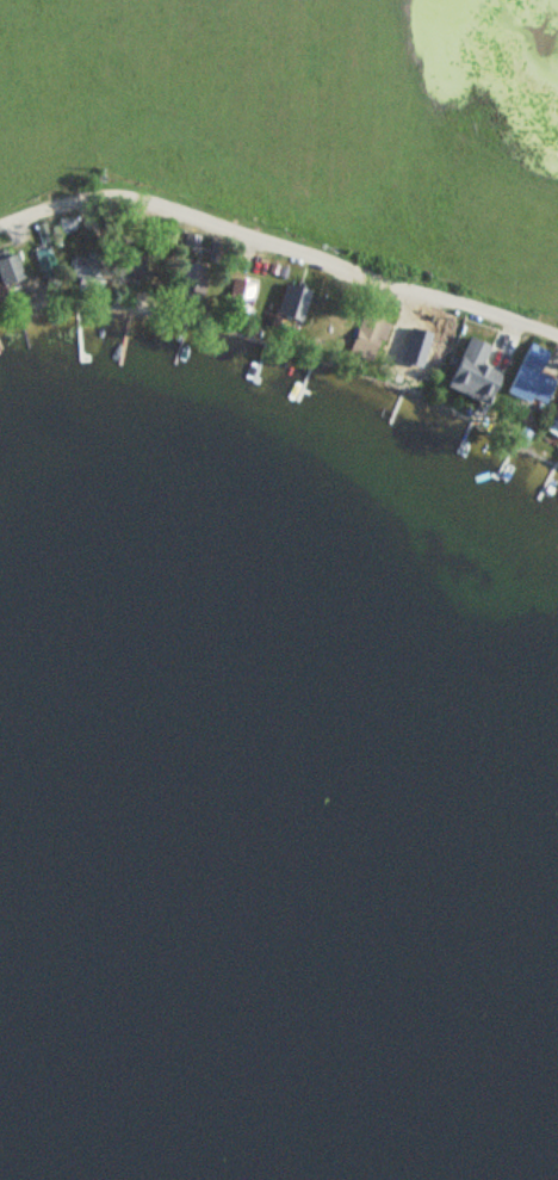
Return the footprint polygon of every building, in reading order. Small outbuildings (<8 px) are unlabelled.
[(34,254),(48,280),(62,272),(48,246),(34,254)] [(21,289),(17,256),(0,257),(0,291),(21,289)] [(142,258),(123,258),(123,276),(142,276),(142,258)] [(232,311),(255,310),(253,281),(231,283),(232,311)] [(310,287),(288,281),(279,317),(301,323),(310,287)] [(362,354),(382,353),(380,320),(361,321),(362,354)] [(442,388),(482,405),(495,373),(480,366),(488,347),(464,337),(442,388)] [(395,362),(417,372),(426,354),(404,344),(395,362)] [(548,352),(526,344),(507,394),(545,407),(554,381),(539,375),(548,352)] [(557,430),(557,400),(546,424),(557,430)]
